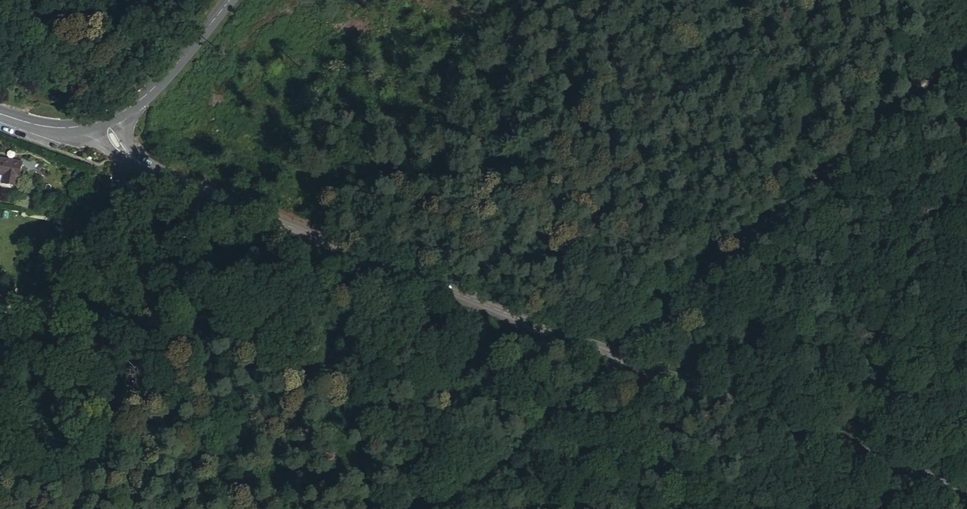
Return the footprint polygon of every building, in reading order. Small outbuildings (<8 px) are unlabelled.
[(0,163),(0,175),(6,177),(4,190),(20,194),(26,171),(0,163)]
